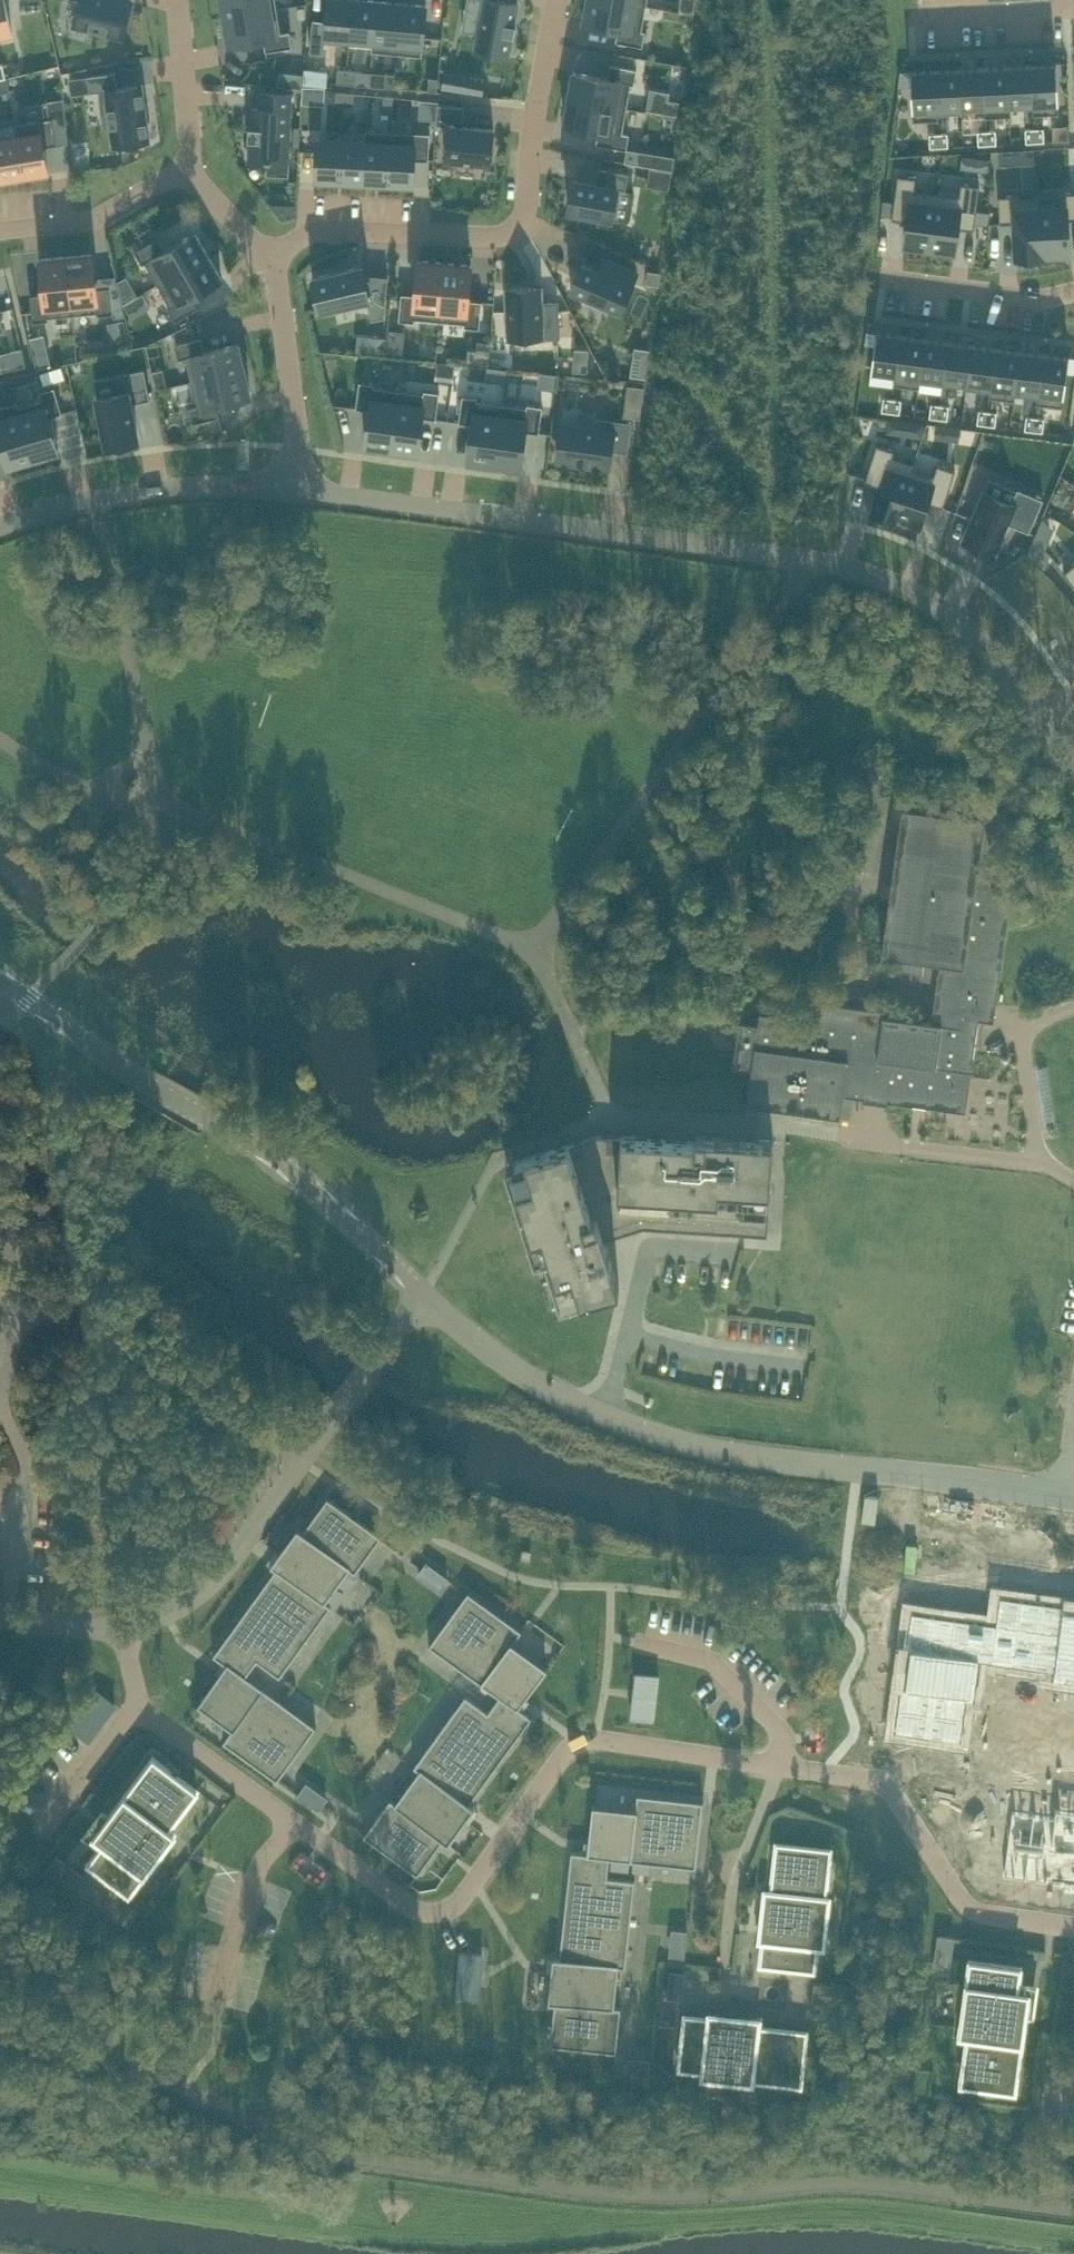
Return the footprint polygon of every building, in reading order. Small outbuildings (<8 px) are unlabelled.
[(5,0),(0,0),(0,33),(12,31),(5,0)] [(74,24),(123,36),(131,1),(127,0),(80,0),(74,24)] [(225,17),(277,7),(276,0),(222,0),(225,17)] [(354,0),(328,0),(326,35),(350,38),(354,0)] [(350,43),(373,45),(372,50),(373,50),(378,0),(354,0),(350,43)] [(373,50),(397,52),(402,2),(379,0),(378,0),(373,50)] [(479,33),(476,49),(508,55),(512,34),(514,35),(515,32),(512,32),(514,26),(516,26),(516,24),(514,23),(518,3),(504,0),(485,0),(479,33)] [(584,21),(619,27),(616,40),(643,45),(645,30),(642,29),(646,5),(619,0),(588,0),(584,21)] [(402,2),(397,52),(422,55),(427,4),(402,2)] [(277,7),(225,17),(229,42),(264,36),(266,50),(293,45),(290,30),(281,32),(277,7)] [(1057,62),(1032,63),(1034,114),(1060,112),(1057,62)] [(574,71),(569,97),(627,107),(631,83),(634,83),(637,68),(611,63),(609,77),(574,71)] [(1032,63),(1008,64),(1011,115),(1012,115),(1011,104),(1033,103),(1033,114),(1034,114),(1032,63)] [(1008,64),(984,66),(987,116),(1011,115),(1008,64)] [(984,66),(960,67),(962,112),(963,112),(963,107),(985,106),(985,116),(987,116),(984,66)] [(960,67),(935,68),(938,119),(939,119),(939,114),(962,112),(960,67)] [(338,68),(337,81),(346,82),(348,69),(338,68)] [(935,68),(910,70),(913,120),(938,119),(935,68)] [(348,69),(346,82),(355,83),(357,70),(348,69)] [(117,87),(115,71),(88,75),(90,91),(100,90),(105,125),(111,124),(114,144),(149,139),(142,84),(117,87)] [(386,72),(385,86),(394,87),(395,73),(386,72)] [(1,92),(11,90),(7,76),(0,78),(0,87),(1,92)] [(21,76),(11,78),(13,88),(22,86),(21,76)] [(430,76),(428,90),(438,91),(439,77),(430,76)] [(337,90),(336,104),(345,105),(346,91),(337,90)] [(287,161),(291,93),(262,91),(261,107),(253,106),(252,126),(249,125),(249,138),(251,139),(250,159),(287,161)] [(346,91),(345,105),(354,105),(355,92),(346,91)] [(385,95),(383,108),(392,109),(394,96),(385,95)] [(569,97),(564,123),(599,129),(597,143),(623,147),(626,132),(622,132),(627,107),(569,97)] [(50,118),(17,124),(25,173),(48,170),(44,146),(58,144),(69,142),(64,98),(48,100),(50,118)] [(438,103),(436,124),(449,125),(445,159),(491,163),(494,128),(463,125),(465,106),(438,103)] [(17,124),(15,124),(17,134),(0,137),(0,164),(2,177),(25,173),(17,124)] [(1035,127),(1026,128),(1027,141),(1036,141),(1035,127)] [(1044,127),(1035,127),(1036,141),(1045,141),(1044,127)] [(343,139),(341,178),(365,180),(367,129),(366,129),(366,140),(343,139)] [(367,129),(365,180),(389,181),(391,131),(367,129)] [(996,129),(987,130),(988,143),(997,143),(996,129)] [(987,130),(978,130),(979,144),(988,143),(987,130)] [(391,131),(389,181),(414,182),(415,158),(429,159),(430,133),(391,131)] [(939,132),(930,133),(931,146),(940,146),(939,132)] [(948,132),(939,132),(940,146),(949,145),(948,132)] [(318,137),(316,177),(341,178),(343,139),(318,137)] [(574,178),(569,209),(612,217),(618,188),(626,189),(629,172),(599,167),(596,182),(574,178)] [(898,174),(892,218),(908,220),(905,246),(930,250),(937,192),(915,189),(917,177),(898,174)] [(937,192),(930,250),(954,253),(958,227),(974,229),(980,185),(961,183),(960,195),(937,192)] [(1039,195),(1042,253),(1069,252),(1068,219),(1073,218),(1073,192),(1064,192),(1065,204),(1041,205),(1040,195),(1039,195)] [(1014,195),(999,196),(1000,223),(1014,222),(1016,255),(1042,253),(1039,195),(1014,196),(1014,195)] [(209,254),(196,231),(165,249),(158,237),(135,250),(143,263),(146,262),(158,283),(209,254)] [(97,287),(93,252),(67,255),(73,313),(98,311),(98,314),(113,312),(111,286),(97,287)] [(192,295),(222,277),(209,254),(158,283),(170,305),(168,306),(175,320),(198,307),(192,295)] [(73,313),(67,255),(41,258),(44,293),(30,294),(33,321),(48,319),(48,316),(73,313)] [(582,261),(572,290),(588,296),(586,300),(604,307),(606,303),(622,310),(628,294),(638,271),(605,257),(600,269),(582,261)] [(402,293),(399,319),(415,321),(415,317),(440,320),(445,261),(419,259),(416,294),(402,293)] [(445,261),(440,320),(465,322),(464,325),(480,327),(482,300),(468,299),(472,264),(445,261)] [(337,271),(313,276),(320,310),(368,299),(373,318),(385,316),(389,276),(364,273),(362,265),(343,269),(337,270),(337,271)] [(543,301),(542,286),(506,288),(509,337),(543,336),(543,337),(560,336),(558,301),(543,301)] [(876,330),(871,370),(894,373),(893,384),(894,384),(901,333),(876,330)] [(901,333),(894,384),(918,387),(925,336),(901,333)] [(925,336),(918,387),(919,387),(920,382),(943,385),(949,340),(925,336)] [(245,368),(239,343),(205,350),(201,337),(176,343),(179,358),(187,356),(193,380),(245,368)] [(949,340),(943,385),(944,385),(945,380),(966,383),(965,388),(967,388),(973,343),(949,340)] [(973,343),(967,388),(989,391),(989,396),(990,396),(997,346),(973,343)] [(997,346),(990,396),(1014,399),(1021,349),(997,346)] [(0,361),(0,370),(26,364),(22,349),(12,351),(13,358),(0,361)] [(1021,349),(1014,399),(1015,399),(1015,394),(1037,397),(1036,402),(1037,403),(1044,352),(1021,349)] [(1044,352),(1037,403),(1062,406),(1069,356),(1044,352)] [(118,391),(98,396),(107,444),(138,438),(131,403),(150,399),(144,368),(114,374),(118,391)] [(216,402),(251,394),(245,368),(193,380),(198,404),(190,407),(194,421),(220,415),(216,402)] [(360,380),(356,407),(370,409),(365,444),(392,447),(399,389),(375,386),(375,383),(360,380)] [(18,400),(17,401),(34,457),(59,449),(49,416),(62,412),(55,386),(40,391),(42,399),(19,406),(18,400)] [(399,389),(392,447),(418,451),(423,416),(436,418),(440,391),(425,389),(424,393),(399,389)] [(463,395),(459,421),(473,423),(468,458),(495,461),(502,403),(478,400),(478,397),(463,395)] [(884,396),(882,410),(891,411),(893,397),(884,396)] [(893,397),(891,411),(900,412),(902,398),(893,397)] [(8,464),(34,457),(17,401),(0,406),(0,437),(8,464)] [(932,402),(930,416),(939,417),(941,404),(932,402)] [(502,403),(495,461),(521,465),(526,430),(539,432),(543,406),(528,403),(527,407),(502,403)] [(941,404),(939,417),(948,418),(950,405),(941,404)] [(626,405),(625,414),(640,416),(641,416),(642,407),(626,405)] [(979,409),(978,422),(987,423),(988,410),(979,409)] [(988,410),(987,423),(996,425),(997,411),(988,410)] [(1027,415),(1025,428),(1034,430),(1036,416),(1027,415)] [(1036,416),(1034,430),(1043,431),(1045,417),(1036,416)] [(562,422),(557,460),(609,467),(612,449),(627,451),(631,422),(597,418),(596,427),(562,422)] [(877,444),(864,481),(880,486),(872,511),(896,519),(914,463),(893,456),(895,450),(877,444)] [(914,463),(896,519),(920,526),(928,501),(943,506),(955,469),(938,464),(933,474),(913,468),(915,463),(914,463)] [(1064,572),(1073,584),(1073,563),(1064,572)] [(995,885),(1005,807),(977,803),(976,814),(902,804),(882,952),(957,962),(953,988),(937,986),(932,1021),(887,1015),(888,1009),(822,1001),(819,1019),(760,1011),(759,1022),(741,1020),(735,1066),(753,1069),(748,1103),(841,1116),(845,1094),(864,1096),(866,1087),(890,1091),(889,1100),(968,1110),(982,1002),(997,1004),(1013,887),(995,885)] [(923,972),(925,958),(899,955),(897,968),(923,972)] [(697,1135),(696,1140),(599,1134),(521,1158),(521,1157),(519,1157),(518,1157),(518,1158),(519,1159),(505,1163),(535,1260),(546,1257),(561,1305),(620,1286),(605,1238),(644,1226),(722,1231),(768,1234),(774,1140),(697,1135)] [(1010,1511),(1012,1494),(997,1492),(995,1509),(1010,1511)] [(220,1673),(198,1703),(200,1704),(233,1728),(224,1741),(277,1780),(280,1777),(316,1726),(246,1675),(257,1659),(280,1676),(331,1605),(326,1601),(350,1568),(355,1572),(380,1539),(382,1536),(358,1518),(352,1514),(328,1497),(303,1531),(298,1527),(280,1551),(279,1552),(271,1564),(276,1568),(214,1654),(227,1664),(220,1673)] [(366,1832),(364,1835),(388,1852),(394,1857),(418,1874),(443,1839),(448,1843),(465,1820),(466,1818),(475,1807),(469,1803),(473,1798),(532,1716),(523,1709),(519,1707),(526,1697),(548,1667),(546,1666),(513,1642),(522,1630),(468,1591),(467,1593),(429,1645),(500,1696),(488,1711),(466,1695),(414,1766),(420,1770),(396,1802),(390,1798),(366,1832)] [(895,1731),(961,1740),(966,1698),(975,1699),(980,1659),(1054,1669),(1053,1677),(1073,1679),(1073,1607),(1066,1606),(1066,1603),(999,1594),(996,1622),(911,1610),(910,1619),(906,1649),(908,1649),(903,1685),(901,1685),(900,1693),(895,1731)] [(634,1698),(632,1717),(654,1719),(659,1675),(637,1672),(635,1691),(634,1698)] [(98,1690),(71,1726),(72,1726),(89,1739),(115,1704),(116,1703),(98,1690)] [(130,1891),(175,1831),(168,1827),(197,1788),(154,1755),(109,1815),(118,1822),(89,1860),(130,1891)] [(552,1972),(548,2001),(555,2002),(550,2044),(616,2051),(621,2007),(614,2006),(619,1966),(626,1966),(635,1879),(607,1876),(609,1857),(696,1867),(703,1801),(637,1793),(636,1809),(595,1804),(593,1804),(589,1840),(588,1848),(588,1852),(583,1852),(572,1851),(560,1957),(553,1956),(552,1971),(552,1972)] [(1003,1875),(1049,1881),(1049,1878),(1073,1881),(1073,1809),(1055,1807),(1054,1814),(1012,1809),(1003,1875)] [(826,1896),(831,1848),(777,1842),(772,1890),(765,1889),(760,1940),(763,1940),(761,1964),(773,1965),(801,1968),(815,1970),(818,1946),(824,1947),(830,1896),(826,1896)] [(57,1855),(48,1868),(73,1887),(83,1875),(57,1855)] [(939,1934),(934,1966),(950,1968),(954,1937),(954,1936),(939,1934)] [(460,1951),(457,1996),(479,1997),(480,1986),(482,1963),(483,1953),(460,1951)] [(961,2081),(1016,2088),(1026,2014),(1014,2013),(1021,1965),(970,1958),(960,2032),(968,2033),(961,2081)] [(815,1982),(811,2014),(827,2016),(831,1984),(815,1982)] [(760,2018),(710,2013),(709,2016),(685,2014),(685,2019),(679,2068),(703,2071),(702,2077),(753,2083),(754,2079),(801,2085),(807,2030),(759,2025),(760,2018)]
